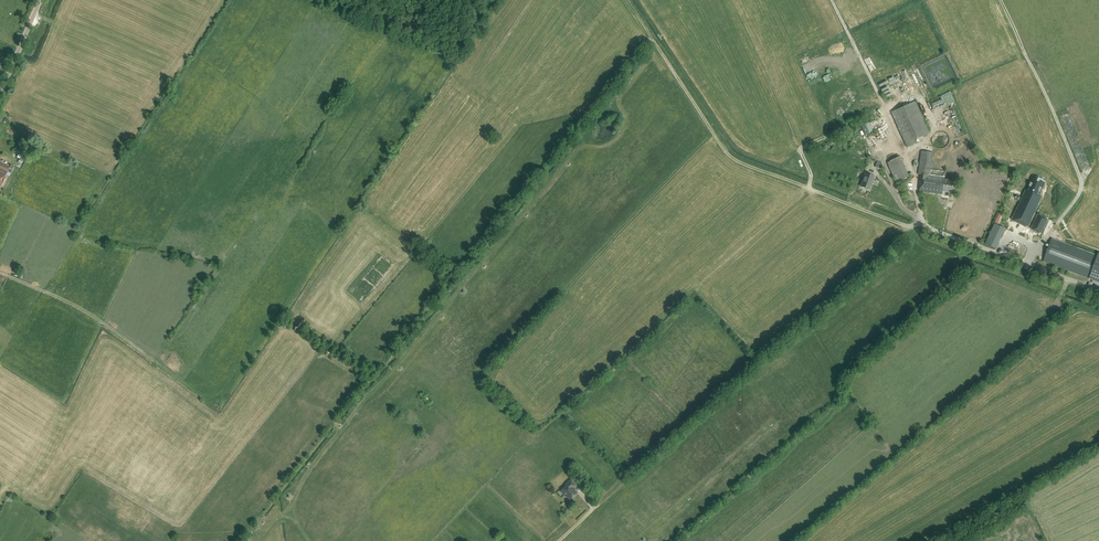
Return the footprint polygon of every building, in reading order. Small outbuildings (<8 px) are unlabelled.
[(890,77),(894,92),(901,90),(897,76),(890,77)] [(917,144),(915,139),(929,133),(915,102),(891,112),(907,148),(917,144)] [(12,116),(0,112),(0,122),(9,125),(12,116)] [(919,191),(942,194),(942,191),(953,193),(955,181),(944,179),(945,171),(930,169),(933,153),(921,151),(918,174),(921,174),(919,191)] [(896,183),(908,177),(899,157),(887,162),(896,183)] [(1088,167),(1087,158),(1080,159),(1080,167),(1088,167)] [(0,162),(0,187),(6,175),(9,176),(11,174),(11,173),(14,167),(10,165),(9,166),(0,162)] [(869,190),(874,176),(865,173),(860,187),(869,190)] [(1042,198),(1039,196),(1045,183),(1033,178),(1027,191),(1026,190),(1012,220),(1028,227),(1042,198)] [(1038,214),(1031,229),(1041,234),(1048,219),(1038,214)] [(996,248),(1005,228),(995,223),(986,243),(996,248)] [(1017,233),(1027,236),(1028,231),(1019,228),(1017,233)] [(1098,256),(1089,252),(1052,238),(1043,262),(1089,279),(1098,256)] [(575,495),(577,493),(573,488),(576,485),(571,479),(565,484),(567,486),(561,491),(566,497),(567,496),(570,499),(572,498),(573,498),(575,496),(575,495)]
